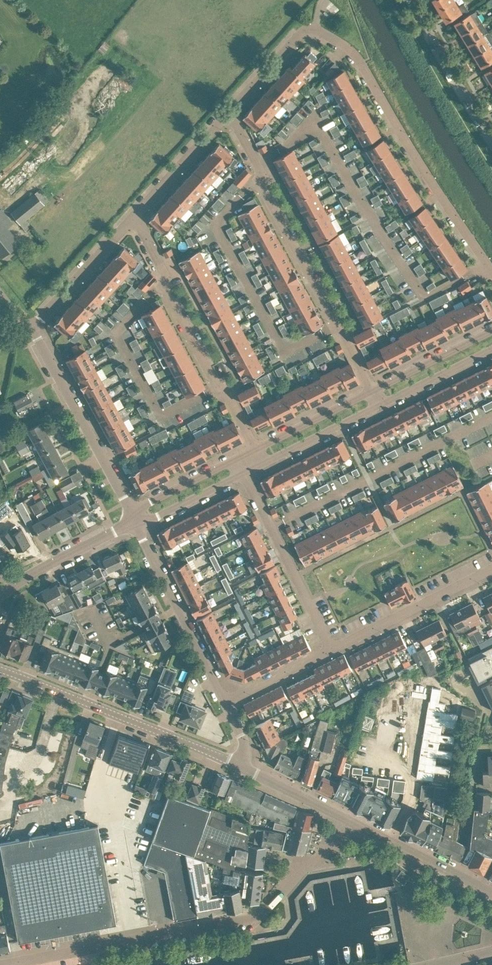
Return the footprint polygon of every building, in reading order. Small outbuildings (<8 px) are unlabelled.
[(439,10),(454,1),(456,0),(434,0),(439,10)] [(464,3),(458,7),(454,1),(439,10),(446,21),(461,12),(462,14),(468,11),(464,3)] [(462,34),(476,25),(482,22),(476,11),(455,23),(462,34)] [(476,25),(462,34),(468,45),(483,36),(489,32),(482,22),(476,25)] [(489,47),(491,45),(491,35),(490,32),(489,32),(483,36),(468,45),(475,56),(489,47)] [(490,61),(491,60),(491,51),(489,47),(475,56),(481,67),(490,61)] [(315,62),(305,54),(292,68),(302,77),(315,63),(315,62)] [(331,68),(334,70),(335,71),(339,66),(334,62),(330,67),(331,68)] [(302,77),(292,68),(290,65),(282,74),(297,88),(305,79),(302,77)] [(330,76),(335,71),(334,70),(331,68),(330,67),(326,72),(330,76)] [(104,115),(132,80),(118,68),(90,103),(104,115)] [(333,91),(350,81),(344,71),(327,80),(333,91)] [(297,88),(282,74),(274,83),(289,97),(297,88)] [(356,92),(350,81),(333,91),(339,101),(356,92)] [(289,97),(274,83),(266,91),(281,105),(289,97)] [(308,90),(312,94),(318,88),(314,84),(308,90)] [(281,105),(266,91),(259,99),(274,113),(281,105)] [(318,100),(325,96),(323,91),(315,95),(318,100)] [(356,92),(339,101),(345,112),(362,102),(356,92)] [(320,104),(327,100),(325,96),(318,100),(320,104)] [(274,113),(259,99),(251,108),(266,122),(274,113)] [(311,108),(312,108),(315,105),(309,99),(305,103),(311,108)] [(368,113),(362,102),(345,112),(351,122),(368,113)] [(258,131),(266,122),(251,108),(243,117),(248,121),(246,123),(252,127),(253,126),(258,131)] [(323,116),(330,112),(328,108),(320,112),(323,116)] [(297,112),(293,116),(299,121),(303,118),(297,112)] [(368,113),(351,122),(357,133),(374,123),(368,113)] [(299,121),(293,116),(290,120),(296,125),(299,121)] [(357,133),(363,144),(380,134),(374,123),(357,133)] [(332,133),(339,129),(337,125),(330,129),(332,133)] [(278,133),(284,138),(287,135),(281,129),(278,133)] [(334,137),(341,134),(339,129),(332,133),(334,137)] [(312,146),(318,143),(316,138),(309,142),(312,146)] [(374,160),(390,150),(383,140),(381,141),(367,150),(374,160)] [(226,165),(234,157),(229,151),(230,150),(225,146),(224,147),(219,143),(211,152),(226,165)] [(268,149),(265,144),(258,148),(261,153),(266,150),(268,149)] [(352,158),(357,155),(354,149),(349,152),(352,158)] [(280,170),(298,160),(292,150),(274,160),(280,170)] [(390,150),(374,160),(380,170),(396,160),(390,150)] [(203,160),(219,174),(226,165),(211,152),(203,160)] [(347,161),(352,158),(349,152),(344,155),(347,161)] [(320,162),(327,158),(324,153),(317,157),(320,162)] [(34,157),(3,186),(12,196),(43,166),(34,157)] [(322,166),(329,163),(327,158),(320,162),(322,166)] [(219,174),(203,160),(196,168),(211,182),(219,174)] [(286,180),(304,171),(298,160),(280,170),(286,180)] [(396,160),(380,170),(386,181),(403,171),(396,160)] [(188,177),(203,191),(211,182),(196,168),(188,177)] [(252,174),(246,168),(242,172),(248,177),(252,174)] [(291,190),(309,181),(304,171),(286,180),(291,190)] [(386,181),(393,191),(409,181),(403,171),(386,181)] [(331,182),(337,178),(335,173),(328,177),(331,182)] [(359,183),(366,179),(364,174),(356,178),(359,183)] [(203,191),(188,177),(180,185),(195,199),(203,191)] [(333,186),(340,183),(337,178),(331,182),(333,186)] [(361,187),(368,183),(366,179),(359,183),(361,187)] [(240,187),(234,181),(230,185),(237,190),(240,187)] [(296,200),(314,191),(309,181),(291,190),(296,200)] [(409,181),(393,191),(399,201),(415,191),(409,181)] [(195,199),(180,185),(173,194),(188,207),(195,199)] [(237,190),(230,185),(227,188),(233,194),(237,190)] [(26,219),(49,201),(40,189),(11,212),(27,232),(32,227),(26,219)] [(302,210),(320,201),(314,191),(296,200),(302,210)] [(399,201),(406,212),(422,202),(415,191),(399,201)] [(342,202),(348,198),(346,193),(339,197),(342,202)] [(165,202),(180,216),(188,207),(173,194),(165,202)] [(373,202),(380,199),(378,194),(371,198),(373,202)] [(224,203),(218,198),(215,202),(221,207),(224,203)] [(245,210),(258,204),(254,198),(242,204),(245,210)] [(344,207),(351,203),(348,198),(342,202),(344,207)] [(375,207),(383,203),(380,199),(373,202),(375,207)] [(307,220),(325,211),(320,201),(302,210),(307,220)] [(157,210),(172,224),(180,216),(165,202),(157,210)] [(221,207),(215,202),(212,205),(218,211),(218,210),(221,207)] [(245,226),(264,216),(258,204),(245,210),(238,214),(245,226)] [(432,217),(425,207),(409,218),(417,228),(432,217)] [(1,257),(20,242),(13,234),(8,228),(2,221),(8,216),(2,208),(1,208),(0,209),(0,255),(1,257)] [(159,228),(164,233),(172,224),(157,210),(149,219),(154,224),(153,225),(157,230),(159,228)] [(313,230),(331,221),(325,211),(307,220),(313,230)] [(352,222),(359,218),(357,214),(350,217),(352,222)] [(209,220),(203,215),(200,218),(206,224),(209,220)] [(251,238),(271,227),(264,216),(245,226),(251,238)] [(439,227),(432,217),(417,228),(423,238),(439,227)] [(394,228),(399,225),(395,219),(390,223),(394,228)] [(318,241),(336,231),(331,221),(313,230),(318,241)] [(201,229),(195,223),(192,227),(198,232),(201,229)] [(389,231),(394,228),(390,223),(385,226),(389,231)] [(356,234),(360,231),(357,225),(352,227),(356,234)] [(229,235),(234,232),(231,227),(226,229),(229,235)] [(257,249),(277,239),(271,227),(251,238),(257,249)] [(439,227),(423,238),(430,248),(446,237),(439,227)] [(232,241),(237,238),(234,232),(229,235),(232,241)] [(326,255),(344,245),(338,234),(320,244),(326,255)] [(190,246),(194,243),(190,236),(186,239),(190,246)] [(446,237),(430,248),(437,258),(453,247),(446,237)] [(363,247),(368,245),(364,238),(359,241),(363,247)] [(264,261),(283,250),(277,239),(257,249),(264,261)] [(403,252),(410,247),(407,243),(400,248),(403,252)] [(331,265),(349,255),(344,245),(326,255),(331,265)] [(363,247),(367,254),(371,252),(368,245),(363,247)] [(131,269),(139,261),(135,256),(134,256),(135,254),(130,250),(129,251),(124,247),(116,256),(131,269)] [(406,256),(412,251),(410,247),(403,252),(406,256)] [(459,257),(453,247),(437,258),(444,268),(459,257)] [(170,248),(163,252),(166,257),(172,254),(173,253),(170,248)] [(216,257),(221,254),(218,248),(213,251),(216,257)] [(242,258),(247,255),(244,250),(239,252),(242,258)] [(270,273),(290,262),(283,250),(264,261),(270,273)] [(186,273),(205,262),(199,251),(179,261),(186,273)] [(219,262),(224,260),(221,254),(216,257),(219,262)] [(245,264),(250,261),(247,255),(242,258),(245,264)] [(337,275),(355,265),(349,255),(331,265),(337,275)] [(108,264),(123,278),(131,269),(116,256),(108,264)] [(459,257),(444,268),(451,278),(467,267),(459,257)] [(374,268),(379,265),(375,258),(370,261),(374,268)] [(192,284),(211,274),(205,262),(186,273),(192,284)] [(294,268),(293,269),(290,262),(270,273),(277,285),(286,279),(288,282),(298,277),(294,268)] [(416,272),(423,267),(420,263),(414,268),(416,272)] [(123,278),(108,264),(101,272),(116,286),(123,278)] [(342,285),(360,275),(355,265),(337,275),(342,285)] [(377,274),(382,272),(379,265),(374,268),(377,274)] [(419,276),(426,271),(423,267),(416,272),(419,276)] [(93,281),(108,295),(116,286),(101,272),(93,281)] [(157,278),(151,272),(147,276),(153,281),(157,278)] [(229,280),(234,277),(231,272),(226,274),(229,280)] [(254,281),(259,278),(256,273),(251,276),(254,281)] [(198,296),(218,285),(211,274),(192,284),(198,296)] [(348,295),(366,285),(360,275),(342,285),(348,295)] [(232,286),(237,283),(234,277),(229,280),(232,286)] [(301,283),(301,282),(298,277),(288,282),(286,279),(277,285),(285,300),(304,289),(301,283)] [(257,287),(262,284),(259,278),(254,281),(257,287)] [(385,288),(389,285),(386,278),(381,281),(385,288)] [(108,295),(93,281),(85,289),(100,303),(108,295)] [(467,290),(472,287),(467,281),(463,284),(467,290)] [(429,290),(436,286),(433,282),(426,286),(429,290)] [(463,293),(467,290),(463,284),(458,287),(463,293)] [(131,285),(126,291),(130,295),(132,292),(135,289),(135,288),(131,285)] [(145,290),(139,285),(135,289),(141,294),(145,291),(145,290)] [(204,308),(224,297),(218,285),(198,296),(204,308)] [(353,305),(371,295),(366,285),(348,295),(353,305)] [(388,294),(393,292),(389,285),(385,288),(388,294)] [(100,303),(85,289),(78,298),(93,312),(100,303)] [(141,294),(135,289),(132,292),(138,298),(141,294)] [(291,311),(311,301),(304,289),(285,300),(291,311)] [(445,302),(450,299),(446,293),(442,295),(445,302)] [(241,303),(246,301),(243,295),(238,298),(241,303)] [(358,315),(376,305),(371,295),(353,305),(358,315)] [(486,296),(485,295),(475,300),(484,319),(491,315),(491,308),(491,307),(491,304),(490,301),(489,301),(486,296)] [(224,297),(204,308),(208,315),(211,320),(221,315),(222,318),(232,312),(224,297)] [(70,306),(85,320),(93,312),(78,298),(70,306)] [(396,308),(401,306),(397,299),(392,301),(396,308)] [(433,308),(437,306),(434,299),(429,301),(433,308)] [(154,308),(160,305),(158,300),(152,303),(154,308)] [(269,308),(274,305),(271,300),(266,302),(269,308)] [(474,324),(484,319),(475,300),(465,305),(474,324)] [(297,323),(317,312),(311,301),(291,311),(297,323)] [(129,307),(123,302),(120,306),(126,311),(129,307)] [(246,313),(251,310),(248,304),(243,307),(246,313)] [(148,325),(166,315),(161,305),(160,305),(154,308),(143,314),(148,325)] [(272,314),(277,311),(274,305),(269,308),(272,314)] [(364,325),(382,316),(376,305),(358,315),(364,325)] [(465,305),(456,310),(455,310),(463,325),(462,325),(464,329),(474,324),(465,305)] [(62,314),(77,328),(85,320),(70,306),(62,314)] [(126,311),(120,306),(117,309),(123,315),(123,314),(126,311)] [(406,315),(410,313),(407,306),(402,309),(406,315)] [(454,329),(462,325),(463,325),(455,310),(456,310),(455,308),(446,313),(454,329)] [(220,336),(239,325),(232,312),(222,318),(221,315),(211,320),(215,329),(216,329),(220,336)] [(304,335),(323,324),(317,312),(297,323),(304,335)] [(393,322),(398,319),(394,313),(390,315),(393,322)] [(445,334),(446,333),(454,329),(446,313),(437,317),(437,319),(438,319),(445,334)] [(77,328),(62,314),(54,323),(59,328),(58,329),(62,333),(64,332),(69,337),(77,328)] [(154,335),(172,325),(166,315),(148,325),(154,335)] [(114,324),(108,319),(105,322),(111,328),(114,324)] [(446,333),(445,334),(438,319),(437,319),(428,324),(437,342),(448,337),(446,333)] [(376,329),(382,325),(380,320),(373,324),(376,329)] [(256,330),(261,327),(258,322),(253,325),(256,330)] [(281,331),(286,329),(283,323),(278,326),(281,331)] [(103,330),(97,324),(94,328),(100,333),(103,330)] [(428,324),(419,328),(418,329),(426,344),(425,344),(427,347),(437,342),(428,324)] [(159,345),(177,335),(172,325),(154,335),(159,345)] [(226,347),(245,337),(239,325),(220,336),(226,347)] [(259,336),(264,333),(261,327),(256,330),(259,336)] [(354,335),(359,345),(376,337),(371,327),(354,335)] [(417,348),(425,344),(426,344),(418,329),(419,328),(418,327),(409,331),(417,348)] [(284,337),(289,334),(286,329),(281,331),(284,337)] [(400,338),(401,337),(408,352),(409,352),(417,348),(409,331),(400,336),(400,338)] [(165,355),(183,345),(177,335),(159,345),(165,355)] [(97,343),(93,336),(89,339),(93,346),(97,343)] [(232,359),(252,348),(245,337),(226,347),(232,359)] [(400,338),(391,342),(400,361),(411,355),(409,352),(408,352),(401,337),(400,338)] [(132,347),(139,343),(136,338),(130,342),(132,347)] [(391,342),(381,347),(383,352),(384,352),(389,362),(388,363),(390,366),(400,361),(391,342)] [(107,352),(114,348),(111,343),(105,347),(107,352)] [(135,351),(141,348),(139,343),(132,347),(135,351)] [(339,353),(344,351),(340,343),(335,346),(339,353)] [(72,347),(76,355),(81,352),(76,344),(72,347)] [(170,365),(188,355),(183,345),(165,355),(170,365)] [(269,353),(274,351),(270,345),(265,348),(269,353)] [(110,356),(116,353),(114,348),(107,352),(110,356)] [(238,370),(258,360),(252,348),(232,359),(238,370)] [(73,370),(91,360),(85,350),(81,352),(76,355),(67,360),(73,370)] [(272,359),(277,356),(274,351),(269,353),(272,359)] [(388,363),(389,362),(384,352),(383,352),(367,360),(372,371),(388,363)] [(175,375),(194,365),(188,355),(170,365),(175,375)] [(316,365),(321,362),(317,355),(313,358),(316,365)] [(143,367),(150,363),(147,358),(140,362),(143,367)] [(310,358),(303,364),(307,370),(315,364),(310,358)] [(78,380),(96,370),(91,360),(73,370),(78,380)] [(245,382),(264,371),(258,360),(238,370),(245,382)] [(118,372),(125,368),(122,363),(115,367),(118,372)] [(146,371),(152,368),(150,363),(143,367),(146,371)] [(348,387),(359,381),(350,363),(340,368),(339,368),(347,383),(346,383),(348,387)] [(181,385),(199,375),(194,365),(175,375),(181,385)] [(291,373),(297,370),(295,365),(288,369),(291,373)] [(339,368),(340,368),(339,366),(330,371),(338,387),(346,383),(347,383),(339,368)] [(121,376),(127,373),(125,368),(118,372),(121,376)] [(491,385),(491,382),(485,368),(473,373),(482,390),(491,385)] [(84,390),(102,380),(96,370),(78,380),(84,390)] [(330,392),(330,391),(338,387),(330,371),(321,375),(322,377),(330,392)] [(266,382),(271,380),(267,373),(263,376),(266,382)] [(470,396),(482,390),(473,373),(462,379),(470,396)] [(187,395),(205,386),(199,375),(181,385),(187,395)] [(262,385),(266,382),(263,376),(258,378),(262,385)] [(330,391),(330,392),(322,377),(312,382),(322,400),(332,395),(330,391)] [(154,387),(161,383),(158,378),(151,382),(154,387)] [(459,401),(470,396),(462,379),(450,385),(459,401)] [(89,400),(107,390),(102,380),(84,390),(89,400)] [(311,405),(322,400),(312,382),(303,386),(302,387),(310,402),(309,402),(311,405)] [(129,392),(135,388),(133,383),(126,387),(129,392)] [(156,391),(163,388),(161,383),(154,387),(156,391)] [(244,403),(261,395),(256,385),(239,393),(244,403)] [(302,387),(303,386),(302,385),(293,389),(301,406),(309,402),(310,402),(302,387)] [(447,407),(459,401),(450,385),(439,391),(447,407)] [(131,396),(138,393),(135,388),(129,392),(131,396)] [(293,410),(301,406),(293,389),(284,394),(285,396),(285,395),(293,410)] [(95,410),(113,400),(107,390),(89,400),(95,410)] [(435,413),(447,407),(439,391),(427,397),(435,413)] [(14,401),(21,415),(34,408),(27,394),(14,401)] [(293,410),(285,395),(285,396),(275,400),(285,419),(295,413),(293,410)] [(165,407),(172,404),(169,399),(162,402),(165,407)] [(430,416),(422,400),(422,399),(410,405),(418,422),(430,416)] [(100,420),(118,410),(113,400),(95,410),(100,420)] [(274,424),(285,419),(275,400),(265,405),(267,410),(268,410),(273,420),(272,420),(274,424)] [(485,410),(491,408),(488,402),(482,405),(485,411),(485,410)] [(140,412),(146,408),(144,403),(137,407),(140,412)] [(224,413),(228,410),(225,403),(220,405),(224,413)] [(416,422),(418,422),(410,405),(398,411),(407,427),(411,425),(416,422)] [(142,416),(149,413),(146,408),(140,412),(142,416)] [(105,430),(124,420),(118,410),(100,420),(105,430)] [(272,420),(273,420),(268,410),(267,410),(251,418),(256,429),(272,420)] [(395,433),(407,427),(398,411),(387,417),(395,433)] [(473,417),(470,411),(465,414),(468,419),(473,417)] [(462,422),(468,419),(465,414),(459,416),(462,422)] [(383,439),(395,433),(387,417),(375,423),(383,439)] [(111,440),(129,430),(124,420),(105,430),(111,440)] [(191,429),(196,427),(192,420),(188,423),(191,429)] [(233,445),(243,439),(234,421),(223,426),(233,445)] [(34,441),(48,434),(42,422),(28,430),(34,441)] [(372,445),(383,439),(375,423),(364,428),(372,445)] [(151,432),(157,429),(155,424),(148,427),(151,432)] [(447,430),(444,424),(439,427),(442,432),(447,430)] [(222,450),(233,445),(223,426),(214,431),(213,431),(221,446),(220,446),(222,450)] [(436,435),(442,432),(439,427),(433,429),(436,435)] [(164,437),(169,435),(166,428),(161,431),(164,437)] [(360,451),(372,445),(364,428),(352,434),(360,451)] [(213,431),(214,431),(213,429),(204,434),(212,450),(220,446),(221,446),(213,431)] [(117,451),(135,441),(129,430),(111,440),(117,451)] [(54,445),(48,434),(34,441),(41,454),(55,446),(54,445)] [(152,444),(157,441),(153,434),(149,437),(152,444)] [(204,455),(204,454),(212,450),(204,434),(195,438),(196,440),(204,455)] [(421,443),(418,437),(413,440),(416,445),(421,443)] [(339,461),(350,455),(342,439),(330,445),(339,461)] [(18,450),(27,445),(24,440),(15,445),(18,450)] [(204,454),(204,455),(196,440),(186,445),(196,463),(206,458),(204,454)] [(410,448),(416,445),(413,440),(407,442),(410,448)] [(30,450),(27,445),(18,450),(21,455),(29,450),(30,450)] [(133,455),(137,452),(134,445),(129,447),(133,455)] [(185,468),(196,463),(186,445),(177,450),(176,450),(184,465),(183,465),(185,468)] [(338,462),(339,461),(330,445),(319,451),(327,467),(335,463),(338,462)] [(48,467),(62,459),(55,446),(41,454),(48,467)] [(128,457),(133,455),(129,447),(124,450),(128,457)] [(176,450),(177,450),(176,448),(167,452),(175,469),(183,465),(184,465),(176,450)] [(398,454),(395,449),(395,448),(390,451),(393,457),(398,454)] [(315,473),(327,467),(319,451),(307,457),(315,473)] [(387,460),(393,457),(390,451),(384,454),(387,460)] [(167,473),(175,469),(167,452),(158,457),(159,459),(159,458),(167,473)] [(435,460),(441,458),(439,452),(438,452),(433,455),(435,460)] [(430,463),(435,460),(433,455),(427,458),(430,463)] [(304,479),(315,473),(307,457),(296,462),(304,479)] [(167,473),(159,458),(159,459),(149,463),(159,482),(169,476),(167,473)] [(62,459),(48,467),(54,478),(56,482),(70,475),(68,471),(62,459)] [(374,466),(372,460),(371,460),(366,463),(369,469),(374,466)] [(292,484),(304,479),(296,462),(284,468),(292,484)] [(149,487),(159,482),(149,463),(139,468),(149,487)] [(412,472),(418,469),(415,464),(409,467),(412,472)] [(32,475),(41,470),(38,465),(29,470),(17,476),(14,470),(8,473),(14,484),(32,475)] [(451,491),(463,485),(453,465),(441,471),(451,491)] [(406,475),(412,472),(409,467),(404,470),(406,475)] [(138,492),(149,487),(139,468),(129,473),(138,492)] [(281,490),(292,484),(284,468),(273,474),(281,490)] [(354,476),(360,474),(357,468),(351,470),(354,476)] [(41,470),(32,475),(35,480),(44,476),(41,470)] [(439,497),(451,491),(441,471),(429,477),(439,497)] [(269,496),(281,490),(273,474),(261,480),(263,486),(269,496)] [(348,480),(345,474),(339,476),(342,482),(347,480),(348,480)] [(62,488),(64,491),(75,485),(70,475),(60,481),(63,488),(62,488)] [(388,484),(394,481),(391,476),(386,479),(388,484)] [(427,503),(439,497),(429,477),(417,483),(427,503)] [(382,487),(388,484),(386,479),(380,482),(382,487)] [(330,488),(327,483),(327,482),(322,485),(324,491),(330,488)] [(487,482),(467,492),(473,504),(491,495),(491,492),(487,482)] [(416,509),(427,503),(417,483),(406,489),(416,509)] [(319,494),(324,491),(322,485),(316,488),(319,494)] [(65,525),(66,524),(78,518),(70,504),(64,491),(62,488),(57,491),(65,507),(57,511),(65,525)] [(404,515),(416,509),(406,489),(393,495),(394,497),(395,496),(404,515)] [(360,498),(366,495),(363,490),(358,493),(360,498)] [(247,508),(247,507),(239,491),(227,497),(233,509),(235,514),(240,511),(247,508)] [(355,501),(360,498),(358,493),(352,496),(355,501)] [(307,500),(304,494),(298,497),(301,503),(307,500)] [(491,509),(491,495),(473,504),(479,516),(491,509)] [(393,520),(404,515),(395,496),(394,497),(384,502),(393,520)] [(82,498),(70,504),(78,518),(89,512),(87,507),(90,506),(85,497),(83,499),(82,498)] [(224,519),(235,514),(233,509),(227,497),(216,503),(221,515),(224,519)] [(296,505),(301,503),(298,497),(293,499),(293,500),(296,505)] [(0,503),(0,519),(12,509),(4,499),(0,503)] [(46,508),(42,499),(36,502),(52,531),(65,525),(57,511),(51,514),(47,507),(46,508)] [(26,523),(32,520),(22,500),(16,504),(26,523)] [(337,510),(342,507),(340,502),(334,505),(337,510)] [(212,525),(224,519),(221,515),(216,503),(204,509),(210,520),(212,525)] [(331,513),(337,510),(334,505),(329,507),(328,507),(331,513)] [(376,529),(386,524),(377,505),(367,510),(367,511),(376,529)] [(278,514),(275,508),(275,507),(270,509),(273,515),(274,516),(278,514)] [(201,531),(212,525),(210,520),(204,509),(192,515),(201,531)] [(367,511),(367,510),(366,509),(354,515),(364,535),(376,529),(367,511)] [(491,524),(491,509),(479,516),(485,528),(491,524)] [(40,520),(33,524),(41,538),(52,531),(41,510),(36,513),(40,520)] [(259,521),(256,514),(251,516),(252,518),(255,524),(259,521)] [(313,522),(319,519),(316,514),(310,516),(313,522)] [(189,537),(201,531),(192,515),(181,520),(189,537)] [(352,541),(364,535),(354,515),(342,521),(352,541)] [(307,525),(313,522),(310,516),(305,519),(307,525)] [(177,542),(189,537),(181,520),(169,526),(177,542)] [(340,547),(352,541),(342,521),(330,527),(340,547)] [(0,536),(0,542),(2,544),(5,541),(9,546),(14,552),(18,550),(26,545),(30,543),(28,541),(22,528),(20,529),(16,523),(0,536)] [(236,533),(243,529),(241,525),(234,529),(236,533)] [(290,535),(294,533),(290,525),(286,528),(290,535)] [(166,548),(177,542),(169,526),(157,532),(163,544),(165,548),(166,548)] [(259,532),(257,527),(256,527),(243,533),(240,535),(246,547),(249,545),(263,539),(259,532)] [(329,553),(340,547),(330,527),(329,528),(319,533),(329,553)] [(225,533),(218,536),(220,541),(227,537),(225,533)] [(317,559),(329,553),(319,533),(307,539),(317,559)] [(218,536),(211,540),(213,545),(220,541),(218,536)] [(255,557),(268,550),(263,539),(249,545),(246,547),(252,558),(255,557)] [(307,539),(295,545),(305,565),(317,559),(307,539)] [(197,552),(204,549),(202,544),(195,548),(197,552)] [(218,555),(222,553),(219,546),(214,548),(218,555)] [(274,562),(273,560),(268,550),(255,557),(252,558),(258,570),(261,569),(265,567),(274,562)] [(120,573),(121,573),(126,571),(118,552),(103,559),(109,571),(117,567),(120,573)] [(188,561),(195,557),(193,553),(186,556),(188,561)] [(213,563),(218,561),(215,556),(214,554),(209,556),(213,563)] [(174,564),(173,560),(171,557),(167,559),(167,561),(170,566),(175,564),(174,564)] [(194,573),(188,562),(188,561),(187,561),(172,569),(171,569),(178,581),(191,574),(194,573)] [(217,571),(221,568),(220,567),(218,561),(213,563),(217,571)] [(226,571),(230,569),(227,562),(222,564),(226,571)] [(281,575),(278,569),(275,564),(275,565),(260,572),(265,583),(281,575)] [(397,572),(402,569),(400,564),(394,567),(397,572)] [(100,568),(94,571),(91,565),(79,572),(86,583),(87,587),(89,589),(106,580),(99,566),(100,568)] [(230,579),(234,576),(230,569),(226,571),(230,579)] [(87,587),(86,583),(79,572),(68,578),(75,591),(69,594),(76,607),(83,604),(80,600),(76,593),(87,587)] [(197,586),(200,585),(194,573),(191,574),(178,581),(183,593),(197,586)] [(267,594),(282,586),(278,577),(281,576),(281,575),(265,583),(266,583),(262,585),(267,594)] [(225,577),(221,579),(225,586),(229,584),(227,579),(225,577)] [(395,585),(404,602),(416,596),(407,579),(395,585)] [(56,584),(43,591),(48,600),(51,606),(57,602),(63,613),(71,610),(74,608),(76,607),(69,594),(64,597),(56,584)] [(229,584),(225,586),(228,594),(233,591),(232,590),(229,584)] [(131,604),(148,595),(143,585),(126,594),(131,604)] [(203,597),(205,596),(200,585),(197,586),(183,593),(189,604),(203,597)] [(404,602),(395,585),(396,587),(384,593),(391,606),(403,600),(404,602)] [(271,604),(287,596),(282,586),(267,594),(271,604)] [(491,611),(491,593),(483,597),(490,611),(485,614),(490,624),(491,623),(491,613),(491,611)] [(153,604),(148,595),(131,604),(136,614),(153,604)] [(211,608),(207,599),(205,596),(203,597),(189,604),(195,616),(196,616),(205,611),(211,608)] [(276,614),(292,606),(287,596),(271,604),(276,614)] [(482,621),(472,602),(461,608),(468,622),(470,627),(475,624),(482,621)] [(153,604),(136,614),(141,623),(144,622),(144,623),(145,622),(157,615),(158,615),(159,615),(158,614),(159,614),(154,603),(153,604)] [(289,620),(295,617),(297,616),(292,606),(276,614),(281,624),(285,622),(289,620)] [(457,628),(468,622),(461,608),(450,614),(457,628)] [(56,615),(56,616),(69,622),(70,622),(73,614),(71,610),(63,613),(56,615)] [(202,629),(218,622),(212,611),(197,619),(197,618),(196,619),(202,629)] [(145,622),(144,623),(148,629),(142,632),(147,642),(167,631),(167,632),(169,631),(163,621),(162,621),(159,615),(158,615),(157,615),(145,622)] [(435,639),(436,639),(446,633),(439,619),(428,625),(435,639)] [(207,639),(223,631),(218,622),(202,629),(207,639)] [(438,643),(436,639),(435,639),(428,625),(417,630),(424,645),(431,641),(435,651),(440,649),(438,643)] [(16,629),(15,629),(8,626),(3,639),(4,640),(1,650),(6,652),(5,654),(12,656),(19,638),(13,636),(16,629)] [(39,643),(45,629),(40,627),(36,637),(29,634),(26,641),(19,638),(12,656),(19,659),(20,657),(25,659),(29,649),(31,650),(34,641),(39,643)] [(78,630),(77,633),(74,640),(80,642),(82,636),(84,635),(79,627),(78,630)] [(173,641),(167,632),(167,631),(147,642),(152,652),(173,641)] [(212,649),(228,641),(223,631),(207,639),(212,649)] [(407,646),(403,640),(399,631),(389,636),(397,651),(406,646),(407,646)] [(293,638),(301,654),(311,649),(303,633),(293,638)] [(50,643),(52,639),(45,636),(40,649),(46,651),(40,666),(51,670),(52,669),(51,669),(60,647),(50,643)] [(387,656),(397,651),(389,636),(379,641),(387,656)] [(478,643),(481,649),(482,651),(491,646),(491,636),(484,640),(482,641),(478,643)] [(291,659),(301,654),(293,638),(284,643),(291,659)] [(217,660),(228,654),(233,652),(228,641),(212,649),(217,660)] [(377,661),(387,656),(379,641),(369,645),(377,661)] [(282,664),(291,659),(284,643),(274,648),(282,664)] [(407,646),(406,646),(410,655),(412,654),(417,665),(423,663),(417,651),(413,643),(407,646)] [(367,666),(377,661),(369,645),(360,650),(367,666)] [(479,679),(491,673),(491,646),(482,651),(468,658),(479,679)] [(61,672),(70,651),(60,647),(51,669),(52,669),(61,672)] [(430,675),(437,672),(425,647),(417,651),(423,663),(428,675),(430,675)] [(272,668),(282,664),(274,648),(264,653),(272,668)] [(357,671),(367,666),(360,650),(350,655),(357,671)] [(453,653),(457,663),(463,660),(459,650),(453,653)] [(79,659),(80,655),(70,651),(61,672),(71,676),(78,658),(79,659)] [(262,673),(272,668),(264,653),(254,658),(257,664),(262,673)] [(239,659),(236,667),(234,666),(228,654),(217,660),(220,665),(221,665),(226,674),(235,677),(241,659),(239,659)] [(351,669),(346,657),(344,654),(334,659),(341,674),(351,669)] [(88,662),(79,659),(78,658),(71,676),(81,680),(88,662)] [(246,670),(242,669),(241,668),(243,660),(241,659),(235,677),(245,680),(255,676),(255,677),(262,673),(257,664),(246,670)] [(332,678),(341,674),(334,659),(324,664),(332,678)] [(81,680),(80,682),(91,686),(92,685),(99,687),(99,686),(99,687),(105,673),(104,673),(104,672),(98,670),(99,667),(88,662),(81,680)] [(185,674),(191,670),(188,664),(181,668),(185,674)] [(322,683),(332,678),(324,664),(315,669),(322,683)] [(171,686),(177,671),(165,666),(153,696),(151,695),(147,704),(155,707),(156,704),(165,707),(168,700),(173,702),(176,694),(171,692),(172,691),(170,690),(172,686),(171,686)] [(99,686),(99,687),(99,689),(109,693),(110,692),(117,674),(106,669),(105,672),(104,672),(104,673),(105,673),(99,687),(99,686)] [(318,685),(322,683),(315,669),(314,669),(316,672),(307,677),(314,693),(320,690),(318,685)] [(120,695),(127,678),(117,674),(110,692),(120,695)] [(151,693),(156,680),(150,677),(147,685),(137,681),(130,699),(129,699),(129,701),(140,705),(145,691),(151,693)] [(305,697),(314,693),(307,677),(297,682),(305,697)] [(130,699),(137,681),(127,678),(120,695),(129,699),(130,699)] [(414,678),(403,733),(417,735),(427,681),(414,678)] [(481,685),(487,695),(489,694),(491,700),(489,701),(491,706),(491,679),(481,685)] [(295,702),(305,697),(297,682),(287,687),(295,702)] [(287,696),(283,689),(281,685),(272,690),(277,701),(279,700),(287,696)] [(428,701),(426,717),(456,722),(457,715),(444,712),(445,704),(439,703),(441,689),(432,688),(429,701),(428,701)] [(194,693),(185,689),(176,710),(182,713),(180,717),(200,725),(206,710),(190,704),(194,693)] [(2,791),(6,761),(13,734),(17,726),(20,727),(25,715),(28,707),(32,698),(12,690),(11,693),(4,690),(0,698),(0,700),(7,703),(10,704),(8,709),(9,709),(7,714),(11,715),(9,722),(4,721),(0,735),(0,791),(2,791)] [(268,705),(277,701),(272,690),(262,695),(268,705)] [(259,710),(268,705),(262,695),(253,699),(259,710)] [(257,711),(259,710),(253,699),(244,704),(249,715),(257,711)] [(459,716),(472,720),(475,710),(462,706),(459,716)] [(426,717),(424,732),(440,734),(442,727),(455,729),(456,722),(426,717)] [(260,736),(275,728),(270,718),(255,726),(260,736)] [(327,730),(326,729),(329,721),(320,719),(312,747),(321,750),(327,730)] [(90,721),(84,737),(85,736),(91,739),(87,748),(85,755),(95,758),(95,759),(100,743),(98,742),(104,726),(90,721)] [(273,742),(280,739),(275,728),(260,736),(265,746),(273,742)] [(327,730),(321,750),(332,753),(337,732),(327,730)] [(424,732),(421,747),(438,750),(439,742),(453,744),(453,741),(454,737),(440,734),(424,732)] [(139,773),(149,744),(119,734),(109,763),(139,773)] [(280,749),(284,751),(288,743),(285,737),(280,739),(273,742),(274,744),(268,755),(275,758),(280,749)] [(340,775),(344,764),(345,764),(345,761),(349,750),(350,750),(352,743),(344,740),(342,748),(342,747),(337,761),(338,762),(334,773),(340,775)] [(165,769),(168,762),(172,753),(155,746),(149,762),(165,769)] [(421,747),(419,763),(436,765),(437,757),(451,760),(452,752),(438,750),(421,747)] [(288,774),(295,760),(281,753),(274,767),(288,774)] [(295,778),(300,769),(306,757),(298,753),(295,760),(288,774),(295,778)] [(183,778),(190,761),(180,756),(178,760),(172,758),(168,769),(170,770),(165,782),(172,785),(176,775),(183,778)] [(315,772),(318,760),(309,757),(303,777),(301,781),(312,786),(313,782),(312,782),(315,772)] [(488,758),(488,770),(483,770),(483,785),(490,785),(489,776),(491,776),(491,758),(488,758)] [(419,763),(416,778),(433,781),(435,772),(449,774),(450,767),(436,765),(419,763)] [(331,796),(335,787),(338,782),(328,777),(330,772),(324,768),(321,775),(323,775),(316,789),(331,796)] [(160,785),(159,785),(162,777),(154,773),(148,789),(153,792),(151,797),(154,798),(158,788),(160,785)] [(224,794),(230,778),(217,773),(211,788),(224,794)] [(90,777),(80,774),(77,783),(87,785),(90,777)] [(342,775),(332,796),(333,796),(349,804),(363,812),(363,811),(376,817),(375,818),(390,825),(390,824),(389,824),(399,803),(400,804),(400,803),(386,796),(386,797),(373,791),(374,790),(359,783),(359,784),(343,775),(342,775)] [(297,807),(233,779),(230,778),(224,794),(222,799),(245,809),(247,810),(246,815),(251,817),(250,819),(253,823),(258,824),(265,826),(267,822),(260,820),(262,814),(275,819),(275,821),(294,826),(295,819),(296,816),(294,814),(297,807)] [(185,799),(198,803),(205,787),(192,782),(185,799)] [(443,821),(447,787),(435,785),(422,784),(420,798),(428,802),(426,807),(430,809),(430,815),(430,818),(430,827),(422,841),(433,847),(440,832),(442,824),(443,821)] [(78,792),(73,808),(79,810),(84,793),(78,792)] [(490,792),(477,792),(476,792),(475,807),(489,809),(490,792)] [(198,803),(185,799),(179,797),(169,793),(152,839),(144,864),(165,871),(174,920),(198,916),(186,852),(194,854),(211,808),(198,803)] [(215,797),(212,804),(218,807),(222,799),(215,797)] [(238,817),(211,807),(211,808),(194,854),(203,857),(224,866),(223,872),(232,874),(233,869),(235,861),(246,864),(248,843),(249,821),(238,817)] [(430,809),(426,807),(423,813),(414,808),(407,815),(400,830),(422,841),(430,827),(430,818),(430,815),(430,809)] [(490,828),(490,822),(488,822),(489,809),(475,807),(471,845),(476,847),(468,864),(469,865),(469,864),(470,862),(485,870),(484,872),(483,871),(483,872),(484,872),(491,857),(491,828),(490,828)] [(314,814),(313,814),(298,810),(296,816),(295,819),(294,826),(310,830),(314,814)] [(452,837),(454,817),(447,816),(446,822),(443,821),(442,824),(440,832),(433,847),(444,852),(452,837)] [(457,837),(459,819),(454,817),(452,837),(444,852),(459,860),(466,845),(456,840),(456,837),(457,837)] [(310,830),(294,826),(275,821),(273,827),(287,830),(282,849),(304,853),(310,830)] [(0,843),(17,931),(19,941),(116,923),(98,824),(0,843)] [(280,848),(282,839),(283,832),(256,827),(254,840),(262,841),(261,845),(266,846),(280,848)] [(266,846),(261,845),(249,843),(246,864),(253,865),(253,866),(263,867),(266,846)] [(194,854),(186,852),(198,916),(222,911),(227,910),(243,907),(242,901),(240,890),(239,888),(231,889),(223,890),(224,893),(210,895),(207,880),(210,880),(208,871),(206,871),(203,857),(194,854)] [(408,870),(398,863),(396,862),(398,874),(396,877),(399,879),(402,891),(409,880),(407,878),(406,872),(408,870)] [(260,891),(263,873),(245,870),(233,869),(232,874),(223,872),(219,871),(217,880),(230,882),(231,889),(239,888),(240,890),(243,890),(243,886),(251,886),(250,890),(260,891)] [(259,903),(260,891),(250,890),(251,886),(243,886),(243,890),(240,890),(242,901),(259,903)] [(9,941),(5,924),(0,925),(0,927),(1,934),(0,934),(0,953),(11,951),(9,941)]
